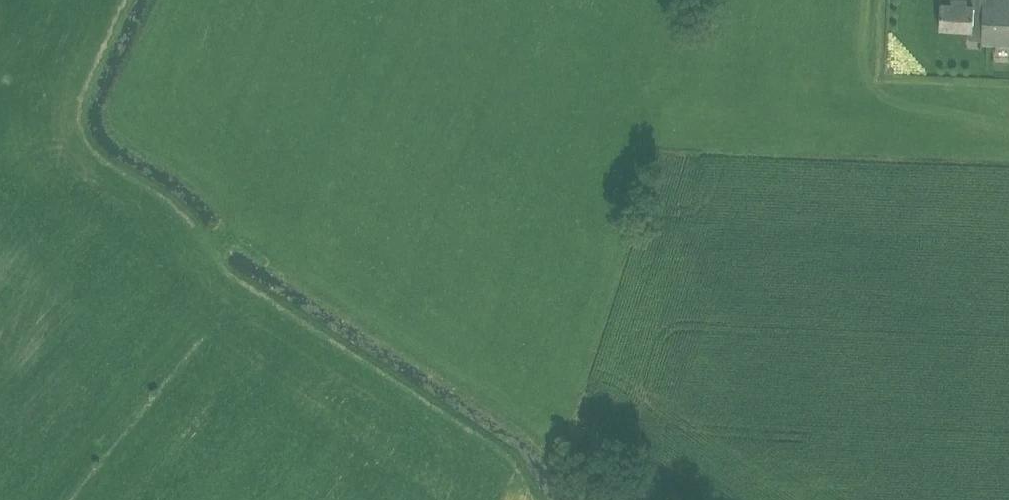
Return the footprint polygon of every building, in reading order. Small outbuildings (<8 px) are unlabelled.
[(939,29),(972,30),(982,30),(981,43),(1008,44),(1008,0),(940,0),(939,29)]
